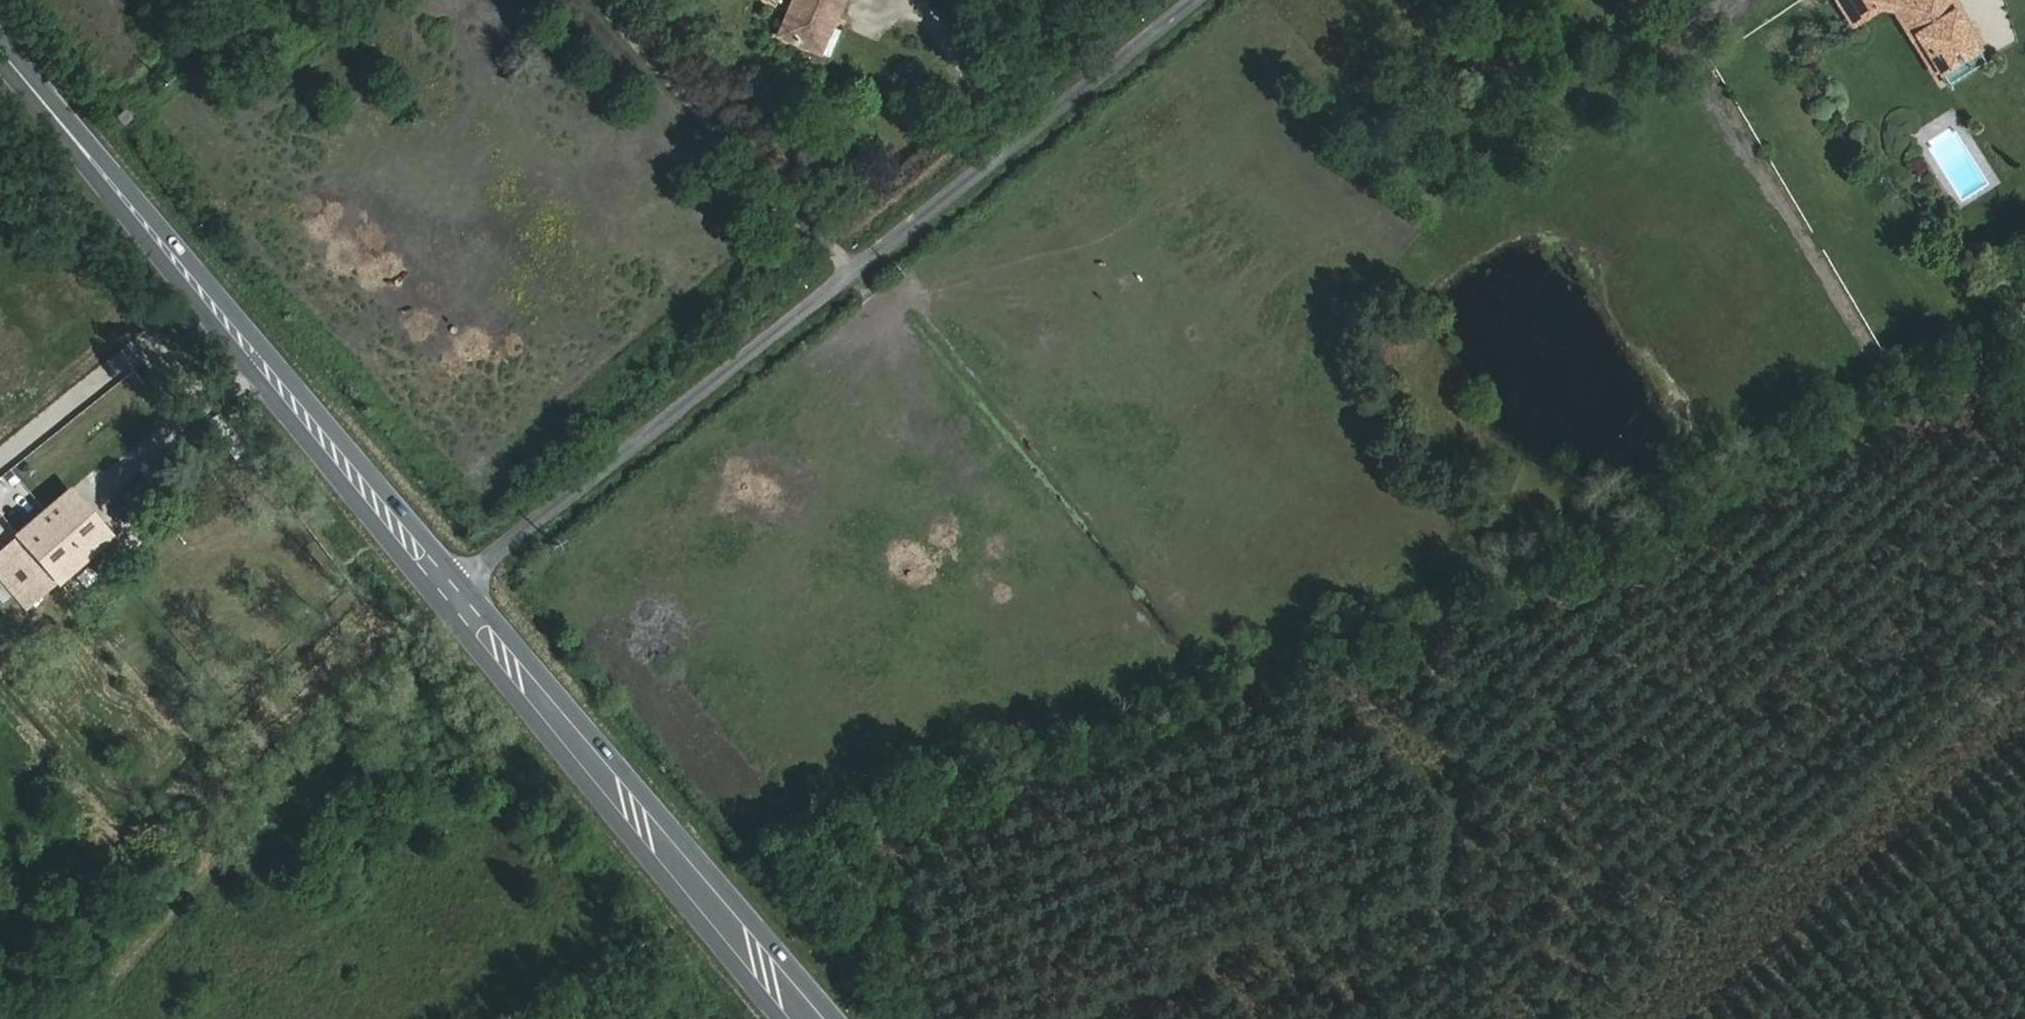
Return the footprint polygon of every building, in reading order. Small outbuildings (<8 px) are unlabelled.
[(824,68),(866,0),(813,0),(788,43),(824,68)] [(1850,31),(1891,5),(1888,0),(1830,0),(1850,31)] [(1940,71),(1986,45),(1960,0),(1925,0),(1906,11),(1940,71)] [(1827,123),(1836,107),(1816,97),(1808,113),(1827,123)] [(119,549),(77,506),(3,571),(41,615),(119,549)]
